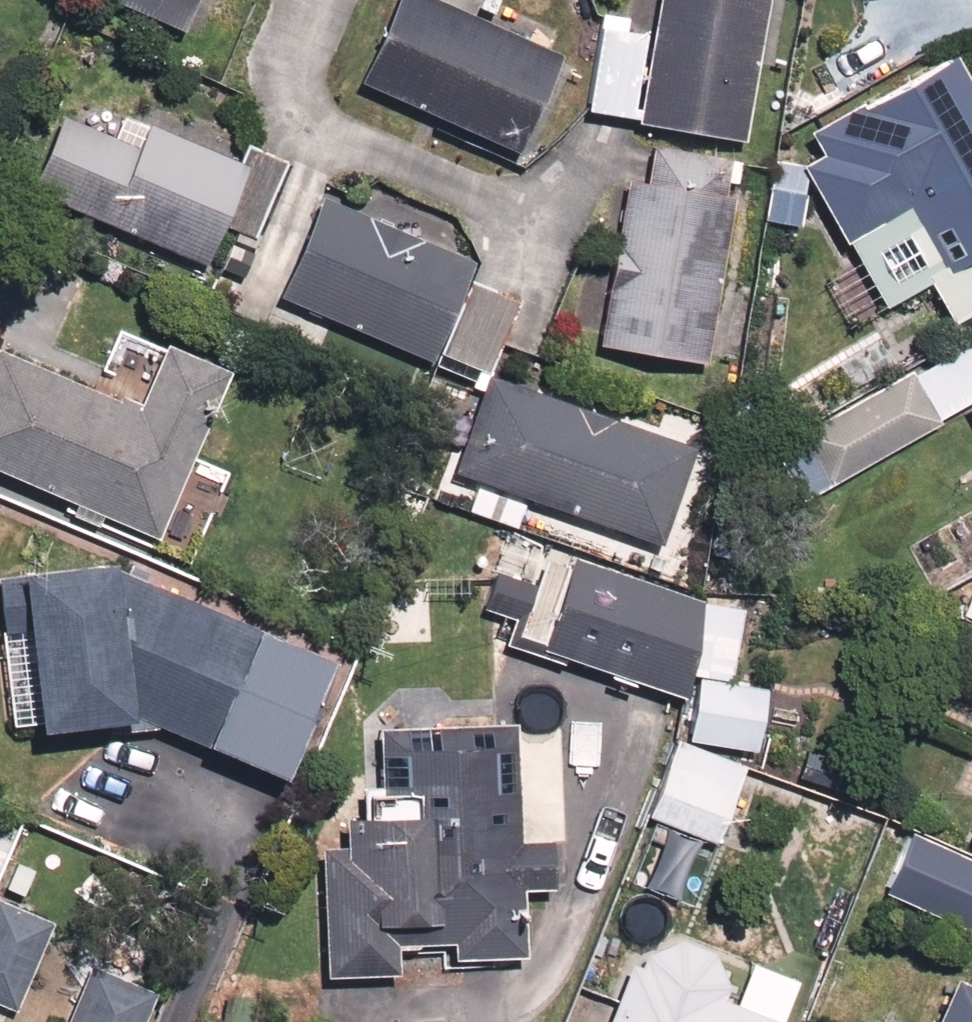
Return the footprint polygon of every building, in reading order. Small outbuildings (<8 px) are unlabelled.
[(108,10),(185,40),(201,0),(112,0),(108,10)] [(448,0),(383,0),(347,88),(518,158),(563,47),(448,0)] [(643,20),(597,14),(583,118),(742,139),(760,0),(645,0),(643,20)] [(943,321),(971,305),(971,86),(949,47),(803,131),(812,147),(783,163),(833,249),(840,244),(877,309),(921,283),(943,321)] [(72,86),(30,191),(196,258),(238,153),(72,86)] [(722,189),(729,155),(635,137),(595,345),(711,368),(745,193),(722,189)] [(329,184),(277,296),(468,385),(510,296),(466,275),(476,253),(329,184)] [(166,331),(133,407),(0,349),(0,472),(163,543),(241,364),(166,331)] [(932,425),(903,372),(804,427),(833,480),(932,425)] [(443,479),(469,489),(462,508),(517,530),(525,510),(659,563),(700,457),(484,373),(443,479)] [(962,407),(971,424),(971,401),(962,407)] [(534,654),(687,712),(681,728),(743,752),(752,729),(788,634),(572,552),(567,565),(534,552),(503,635),(536,648),(534,654)] [(277,778),(327,655),(111,559),(12,567),(26,730),(109,723),(110,736),(148,730),(277,778)] [(747,763),(676,738),(646,824),(718,849),(747,763)] [(905,829),(878,894),(966,930),(971,914),(971,856),(905,829)] [(395,950),(521,949),(521,837),(315,839),(316,975),(395,975),(395,950)] [(54,926),(0,905),(0,1019),(7,1021),(17,1021),(54,926)] [(602,1021),(765,1021),(624,966),(602,1021)] [(78,967),(56,1021),(130,1021),(142,992),(78,967)] [(945,974),(923,1021),(971,1021),(971,986),(945,974)]
